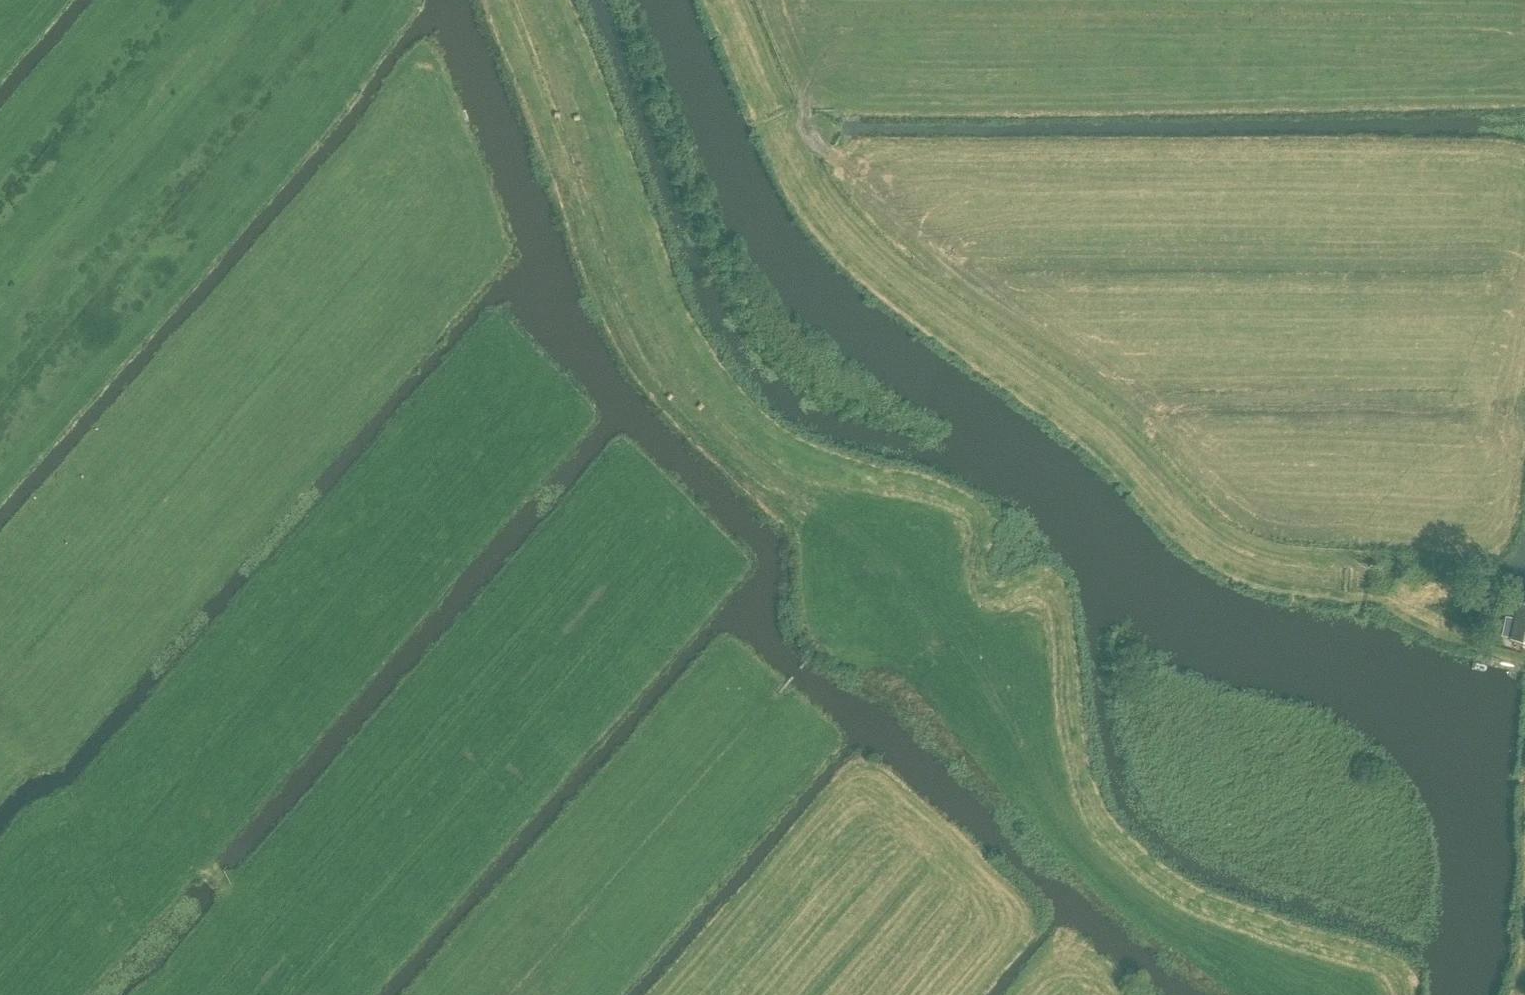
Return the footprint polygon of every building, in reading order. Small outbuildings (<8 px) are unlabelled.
[(1519,603),(1516,618),(1507,616),(1503,636),(1512,638),(1524,641),(1524,604),(1519,603)]
